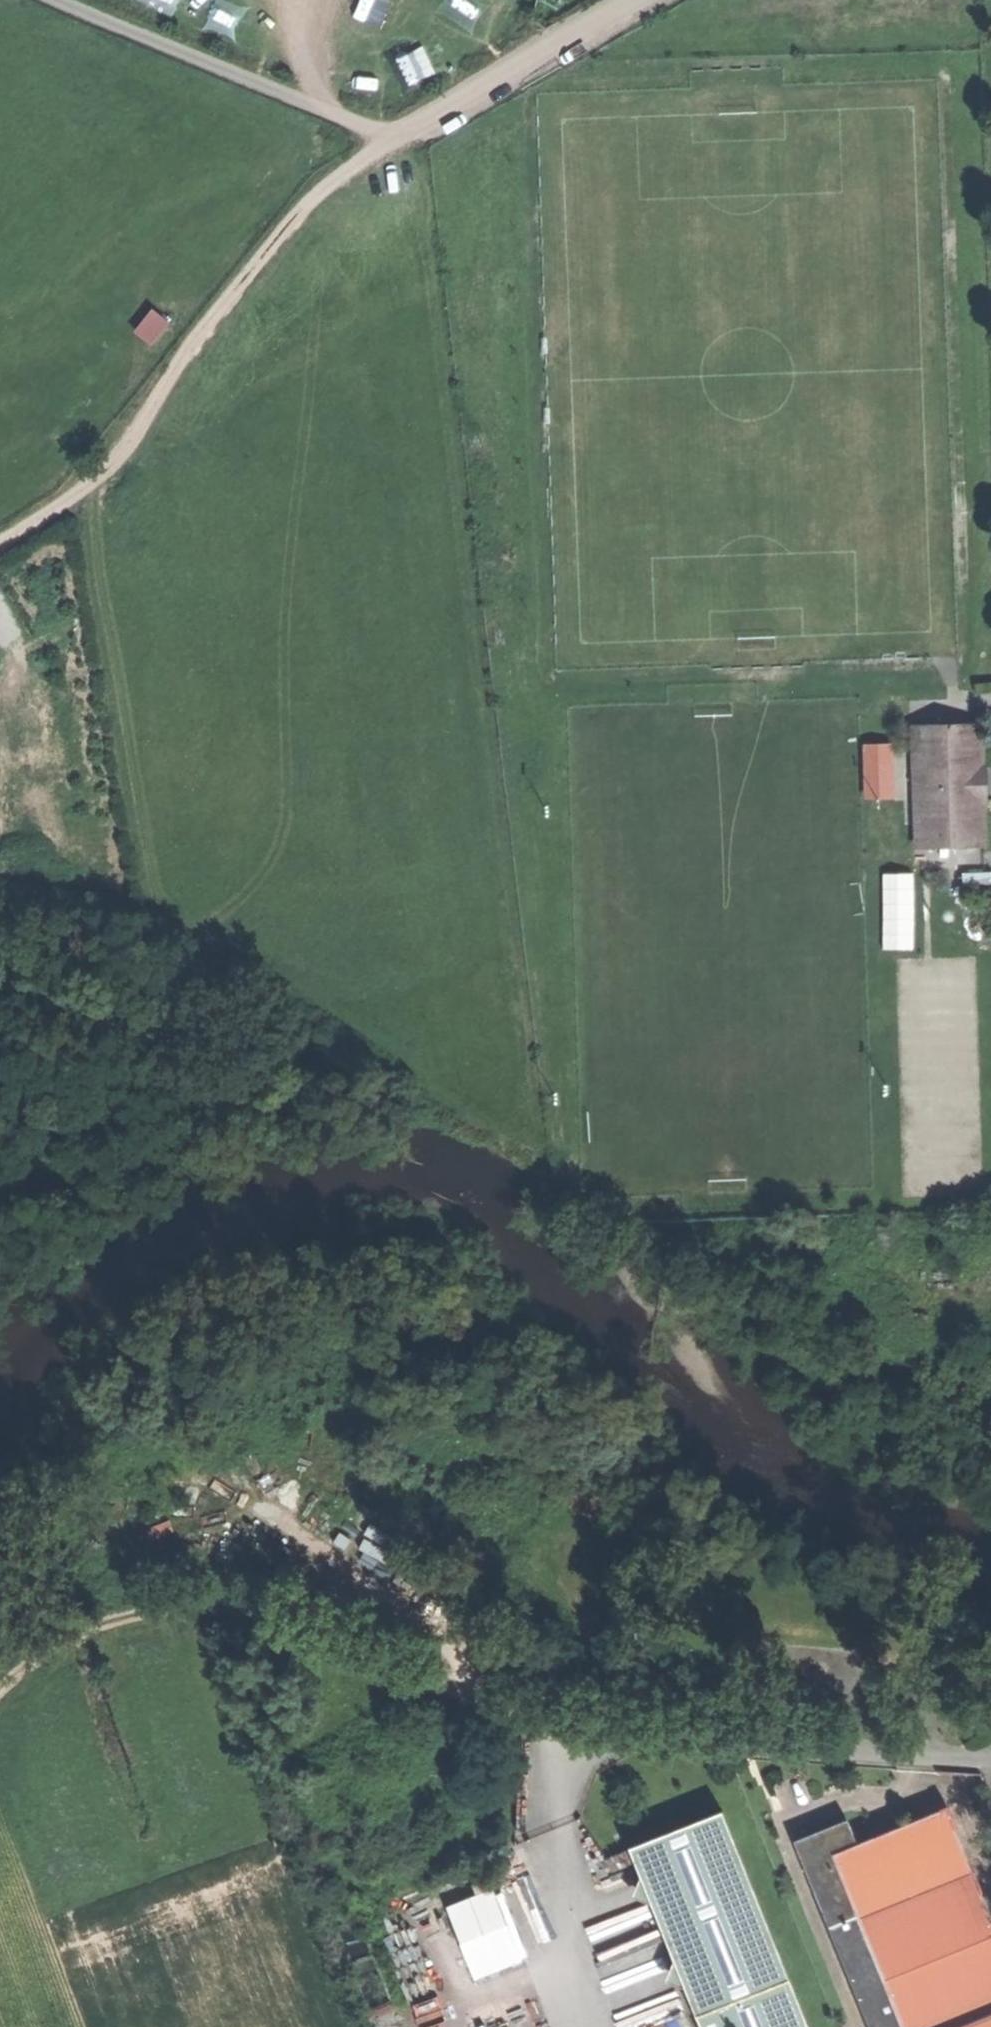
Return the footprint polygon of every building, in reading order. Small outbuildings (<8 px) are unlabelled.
[(151,306),(133,328),(151,343),(169,320),(151,306)] [(975,722),(926,722),(926,740),(914,740),(915,825),(923,825),(923,846),(976,846),(975,722)] [(926,740),(926,722),(914,722),(914,740),(926,740)] [(890,790),(888,729),(862,730),(864,790),(890,790)] [(915,846),(923,846),(923,825),(915,825),(915,846)] [(918,945),(916,869),(883,870),(886,946),(918,945)] [(722,1813),(669,1834),(630,1851),(701,2026),(808,2026),(722,1813)] [(940,1816),(895,1833),(853,1848),(846,1828),(790,1849),(798,1870),(793,1872),(851,2026),(990,2026),(990,1955),(940,1816)] [(471,1977),(519,1959),(491,1886),(443,1904),(471,1977)]
